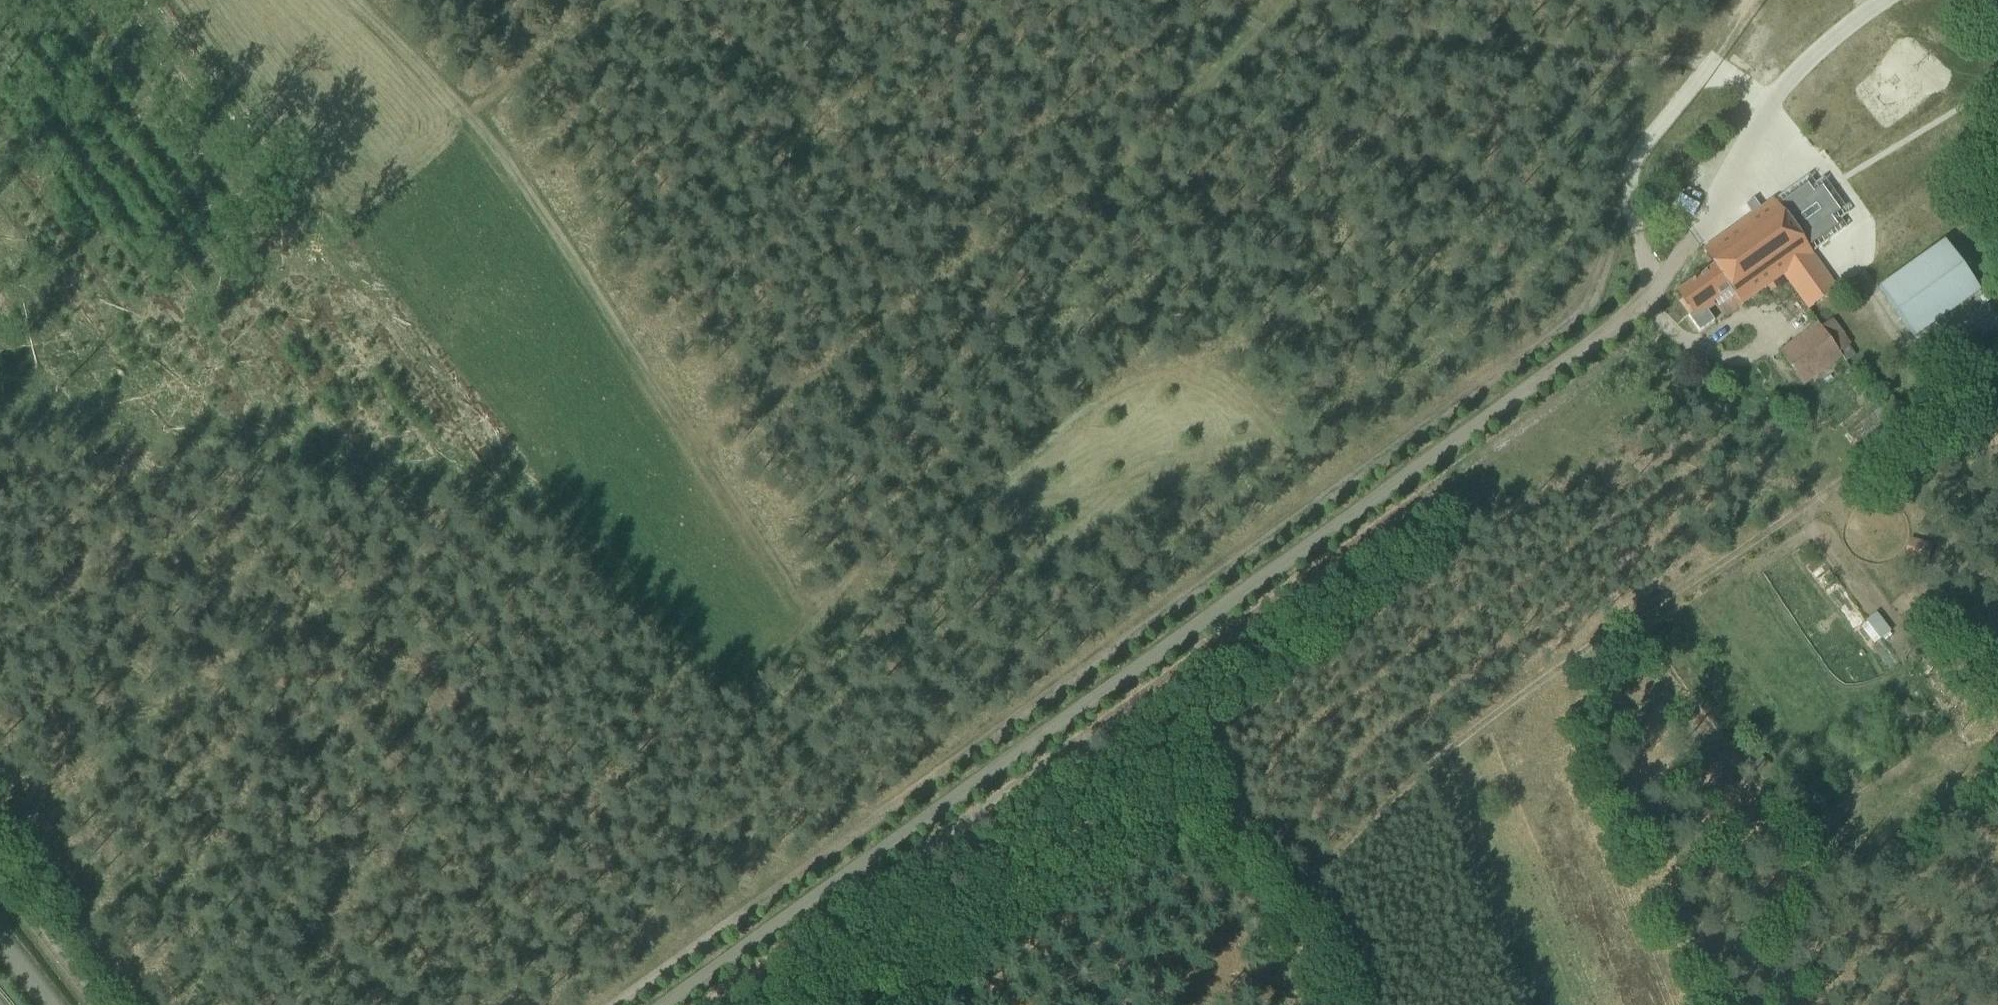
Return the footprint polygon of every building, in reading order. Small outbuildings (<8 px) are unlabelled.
[(1703,250),(1715,267),(1828,184),(1822,176),(1814,182),(1808,174),(1773,199),(1772,198),(1719,239),(1703,250)] [(1848,211),(1828,184),(1715,267),(1681,292),(1695,311),(1689,316),(1700,331),(1714,321),(1704,306),(1729,287),(1742,304),(1783,274),(1808,308),(1837,286),(1811,251),(1846,225),(1839,217),(1848,211)] [(1915,338),(1981,291),(1945,240),(1879,286),(1915,338)] [(1802,386),(1842,357),(1817,324),(1778,352),(1802,386)] [(1875,610),(1863,619),(1879,639),(1890,630),(1875,610)]
